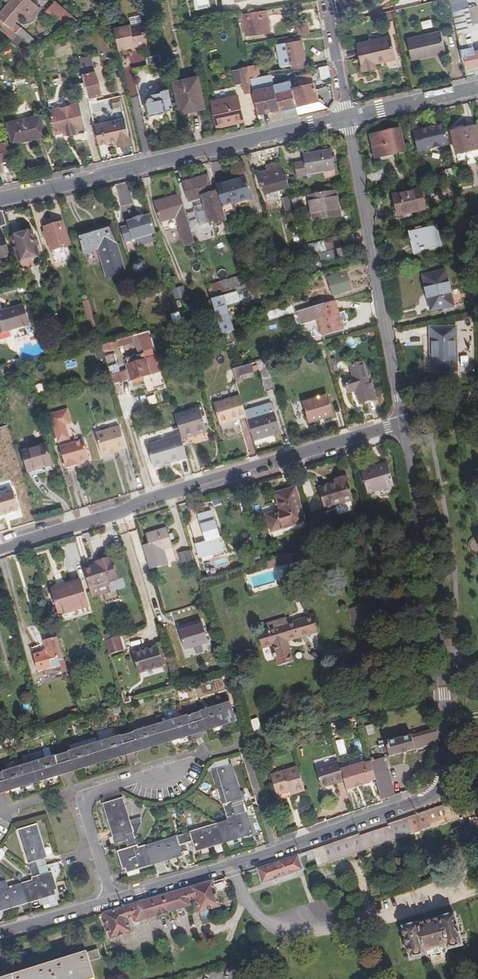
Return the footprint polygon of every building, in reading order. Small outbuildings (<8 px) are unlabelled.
[(0,16),(0,19),(10,28),(14,22),(21,14),(28,20),(38,9),(28,0),(14,0),(9,5),(0,16)] [(464,59),(467,59),(469,68),(477,66),(477,51),(475,51),(474,47),(470,48),(466,33),(472,23),(477,22),(477,9),(477,7),(469,9),(467,0),(459,0),(451,2),(464,59)] [(77,20),(56,2),(48,11),(67,27),(77,20)] [(266,10),(243,14),(246,35),(261,33),(261,34),(270,32),(266,10)] [(11,39),(16,33),(10,28),(0,19),(0,29),(11,39)] [(14,22),(10,28),(16,33),(22,39),(24,40),(29,45),(33,48),(37,43),(39,45),(40,44),(23,29),(23,30),(14,22)] [(299,35),(309,32),(307,22),(297,25),(299,35)] [(131,26),(115,30),(120,52),(128,50),(128,48),(135,46),(137,48),(146,46),(148,42),(144,25),(131,28),(131,26)] [(447,52),(442,31),(408,38),(413,59),(447,52)] [(22,39),(16,33),(11,39),(9,41),(16,46),(22,39)] [(397,58),(392,37),(357,44),(363,71),(376,68),(375,63),(397,58)] [(24,40),(17,46),(21,51),(29,45),(24,40)] [(304,61),(305,61),(301,40),(286,43),(286,45),(277,47),(280,63),(289,61),(291,70),(305,67),(304,61)] [(164,63),(162,56),(148,59),(149,66),(164,63)] [(96,65),(82,68),(90,101),(93,101),(92,97),(102,95),(96,65)] [(249,69),(251,78),(262,76),(260,66),(249,69)] [(322,79),(331,78),(329,67),(320,68),(322,79)] [(251,78),(249,69),(240,70),(240,71),(244,86),(245,94),(254,92),(251,78)] [(244,86),(240,71),(234,73),(237,87),(244,86)] [(254,92),(259,116),(267,114),(297,108),(293,90),(299,88),(299,85),(292,86),(291,82),(274,85),(272,74),(262,76),(251,78),(254,92)] [(297,108),(299,118),(328,111),(330,108),(319,102),(312,75),(298,78),(299,85),(299,88),(293,90),(297,108)] [(206,108),(199,77),(175,83),(182,113),(206,108)] [(175,110),(170,88),(161,90),(161,92),(148,96),(145,101),(149,115),(175,110)] [(245,121),(239,95),(213,101),(218,127),(245,121)] [(123,109),(121,99),(112,101),(115,111),(123,109)] [(82,104),(72,106),(51,110),(56,134),(67,132),(68,137),(77,135),(77,130),(86,128),(82,104)] [(46,137),(41,115),(8,122),(13,143),(29,139),(29,141),(46,137)] [(126,119),(95,126),(100,145),(114,142),(118,141),(119,145),(131,143),(126,119)] [(449,145),(444,124),(437,125),(428,127),(421,128),(421,129),(413,131),(417,152),(449,145)] [(477,128),(452,134),(458,161),(477,157),(477,133),(477,128)] [(405,153),(400,130),(371,136),(377,159),(405,153)] [(1,163),(10,161),(6,144),(0,145),(0,163),(1,163)] [(335,170),(331,150),(303,155),(303,160),(294,162),(297,177),(307,175),(335,170)] [(290,189),(287,179),(284,180),(280,165),(271,168),(273,172),(269,173),(258,176),(261,186),(263,186),(266,196),(290,189)] [(446,177),(456,175),(454,168),(444,170),(446,177)] [(226,216),(218,192),(213,194),(208,176),(184,184),(189,201),(202,197),(204,204),(195,206),(201,225),(210,222),(211,225),(227,220),(226,216)] [(245,179),(217,187),(218,192),(226,216),(231,214),(228,206),(252,199),(245,179)] [(340,216),(335,190),(309,195),(314,221),(340,216)] [(425,210),(420,190),(393,196),(397,216),(425,210)] [(186,214),(180,195),(154,203),(159,221),(175,217),(184,247),(195,243),(186,214)] [(300,197),(291,198),(296,215),(304,213),(300,197)] [(64,223),(62,216),(57,217),(59,224),(44,229),(50,252),(69,246),(62,224),(64,223)] [(124,242),(155,233),(150,216),(127,223),(128,226),(121,228),(124,242)] [(442,245),(438,226),(409,232),(414,251),(442,245)] [(115,243),(110,227),(79,236),(84,253),(98,249),(106,278),(125,273),(117,246),(114,247),(113,243),(115,243)] [(37,256),(29,233),(11,239),(18,261),(37,256)] [(3,237),(0,238),(0,258),(9,256),(3,237)] [(337,249),(344,247),(341,237),(321,244),(324,253),(333,250),(337,249)] [(301,241),(293,243),(295,250),(302,248),(301,241)] [(338,251),(340,259),(348,256),(346,249),(338,251)] [(324,253),(320,254),(323,263),(336,259),(333,250),(324,253)] [(347,273),(346,268),(334,271),(335,276),(347,273)] [(453,308),(446,272),(424,276),(432,312),(453,308)] [(352,288),(347,273),(335,276),(329,278),(333,294),(352,288)] [(232,278),(236,292),(237,292),(248,288),(246,282),(244,275),(232,278)] [(246,282),(248,288),(263,284),(261,277),(246,282)] [(207,285),(211,299),(236,292),(232,278),(207,285)] [(211,299),(215,312),(222,335),(233,332),(225,305),(239,301),(237,292),(236,292),(211,299)] [(201,303),(204,315),(215,312),(211,299),(201,303)] [(87,318),(92,316),(87,300),(82,302),(87,318)] [(298,312),(308,309),(305,301),(292,305),(293,307),(295,313),(298,312)] [(343,328),(335,301),(308,309),(298,312),(302,324),(318,319),(322,334),(343,328)] [(0,313),(0,333),(30,324),(24,306),(0,313)] [(265,315),(266,321),(295,313),(293,307),(265,315)] [(244,321),(246,327),(266,321),(265,315),(244,321)] [(456,372),(455,329),(431,329),(431,373),(456,372)] [(125,371),(111,375),(114,384),(127,380),(130,379),(131,384),(143,380),(142,377),(149,374),(150,376),(161,372),(149,331),(139,334),(101,345),(103,353),(117,349),(117,347),(135,342),(139,354),(124,359),(128,370),(125,371)] [(319,359),(327,357),(322,342),(315,344),(319,359)] [(266,391),(274,389),(266,359),(258,362),(266,391)] [(360,403),(375,399),(370,384),(368,384),(362,362),(350,366),(354,378),(344,380),(348,392),(356,390),(360,403)] [(251,364),(232,370),(236,384),(242,382),(241,376),(253,372),(251,364)] [(97,374),(100,381),(106,379),(104,372),(97,374)] [(42,383),(35,385),(38,393),(45,391),(42,383)] [(219,425),(246,417),(244,411),(240,396),(213,404),(219,425)] [(309,423),(332,416),(326,396),(303,402),(309,423)] [(246,417),(253,441),(280,433),(274,411),(271,403),(244,411),(246,417)] [(180,435),(183,446),(208,439),(199,408),(174,415),(180,435)] [(69,409),(51,414),(60,444),(72,440),(68,426),(73,425),(69,409)] [(109,453),(116,451),(125,448),(118,427),(94,434),(101,456),(109,453)] [(168,463),(186,458),(183,446),(180,435),(145,445),(152,468),(163,465),(162,463),(168,461),(168,463)] [(88,459),(83,441),(59,448),(66,469),(77,465),(76,463),(88,459)] [(22,452),(27,472),(51,465),(45,445),(22,452)] [(140,447),(147,470),(152,468),(145,445),(140,447)] [(397,493),(389,464),(362,472),(371,500),(397,493)] [(51,465),(27,472),(29,477),(52,470),(51,465)] [(355,499),(348,476),(336,479),(337,482),(321,487),(326,507),(355,499)] [(306,520),(296,487),(277,492),(282,509),(268,513),(273,530),(306,520)] [(17,510),(10,490),(0,493),(0,516),(17,510)] [(199,515),(202,524),(207,543),(197,545),(200,556),(225,549),(223,543),(226,542),(224,536),(221,537),(214,512),(207,514),(199,515)] [(207,543),(202,524),(192,526),(197,545),(207,543)] [(170,534),(168,528),(146,535),(149,544),(143,546),(149,569),(167,564),(164,550),(174,547),(172,540),(175,539),(174,533),(170,534)] [(187,574),(198,571),(191,550),(181,554),(187,574)] [(90,588),(98,585),(117,579),(110,556),(97,561),(98,564),(84,569),(90,588)] [(289,564),(287,557),(268,563),(270,569),(289,564)] [(295,562),(289,564),(294,582),(310,577),(304,558),(295,561),(295,562)] [(54,593),(60,615),(89,607),(82,582),(69,586),(70,588),(54,593)] [(90,588),(93,597),(101,594),(98,585),(90,588)] [(89,607),(60,615),(63,623),(91,614),(89,607)] [(314,616),(295,621),(300,638),(319,632),(314,616)] [(300,638),(295,621),(258,632),(261,645),(272,642),(278,666),(295,661),(289,641),(300,638)] [(104,635),(105,640),(117,637),(115,632),(104,635)] [(117,637),(105,640),(110,655),(125,650),(120,636),(117,637)] [(60,661),(65,659),(58,637),(46,641),(47,643),(50,652),(36,656),(35,657),(40,672),(61,666),(60,661)] [(34,647),(36,656),(50,652),(47,643),(34,647)] [(162,666),(156,647),(134,653),(140,673),(162,666)] [(203,712),(208,728),(234,720),(229,704),(203,712)] [(119,709),(112,711),(113,718),(120,715),(119,709)] [(79,717),(77,710),(67,713),(69,720),(79,717)] [(189,734),(208,728),(203,712),(199,713),(202,721),(191,724),(188,716),(184,718),(189,734)] [(202,721),(199,713),(188,716),(191,724),(202,721)] [(51,722),(53,728),(67,723),(66,718),(51,722)] [(133,751),(189,734),(184,718),(122,737),(124,745),(130,743),(133,751)] [(258,718),(251,720),(255,730),(262,728),(258,718)] [(392,759),(439,742),(436,729),(432,730),(428,720),(411,726),(414,734),(406,737),(403,728),(392,732),(394,741),(387,744),(387,745),(381,747),(384,756),(390,754),(392,759)] [(122,754),(133,751),(130,743),(124,745),(122,737),(117,738),(122,754)] [(75,768),(122,754),(117,738),(70,752),(75,768)] [(10,788),(56,774),(51,758),(43,761),(40,752),(28,756),(31,764),(5,772),(10,788)] [(56,774),(75,768),(70,752),(66,753),(69,762),(57,765),(55,757),(51,758),(56,774)] [(69,762),(66,753),(55,757),(57,765),(69,762)] [(375,779),(382,800),(397,795),(389,770),(388,771),(384,758),(370,762),(370,763),(375,779)] [(233,808),(241,806),(229,767),(228,767),(226,759),(213,763),(216,771),(212,772),(226,818),(235,815),(233,808)] [(321,786),(343,780),(340,770),(337,761),(316,768),(321,786)] [(343,780),(346,790),(369,784),(368,781),(363,765),(363,763),(340,770),(343,780)] [(368,781),(375,779),(370,763),(363,765),(368,781)] [(294,794),(305,791),(298,769),(270,777),(276,796),(289,792),(293,791),(294,794)] [(10,788),(5,772),(1,773),(4,782),(0,783),(0,791),(10,788)] [(466,808),(477,805),(477,798),(464,801),(466,808)] [(111,846),(118,844),(126,841),(128,848),(136,845),(122,799),(106,804),(115,834),(109,836),(111,846)] [(228,822),(244,817),(241,806),(233,808),(235,815),(226,818),(228,822)] [(192,833),(197,848),(216,843),(219,855),(227,853),(224,840),(249,833),(244,817),(228,822),(192,833)] [(416,836),(410,818),(388,826),(389,829),(359,839),(357,836),(317,849),(322,867),(416,836)] [(40,858),(44,857),(35,826),(18,831),(32,877),(41,874),(38,863),(41,862),(40,858)] [(262,841),(258,827),(250,829),(255,843),(262,841)] [(173,838),(178,854),(197,848),(192,833),(188,834),(191,842),(180,846),(177,837),(173,838)] [(188,834),(177,837),(180,846),(191,842),(188,834)] [(138,866),(178,854),(173,838),(138,849),(121,854),(125,869),(120,871),(123,879),(141,874),(138,866)] [(118,844),(121,854),(138,849),(136,845),(128,848),(126,841),(118,844)] [(322,867),(317,849),(262,866),(266,882),(306,869),(312,890),(328,885),(322,867)] [(34,881),(50,876),(44,857),(40,858),(41,862),(38,863),(41,874),(32,877),(34,881)] [(2,908),(55,892),(50,876),(34,881),(0,891),(0,902),(2,908)] [(218,880),(105,913),(112,937),(133,931),(129,916),(137,913),(139,917),(194,900),(194,897),(201,894),(209,924),(217,922),(213,908),(224,904),(218,880)] [(464,944),(456,913),(405,926),(412,957),(464,944)] [(0,967),(0,978),(95,978),(96,978),(86,949),(97,946),(94,938),(0,967)]
